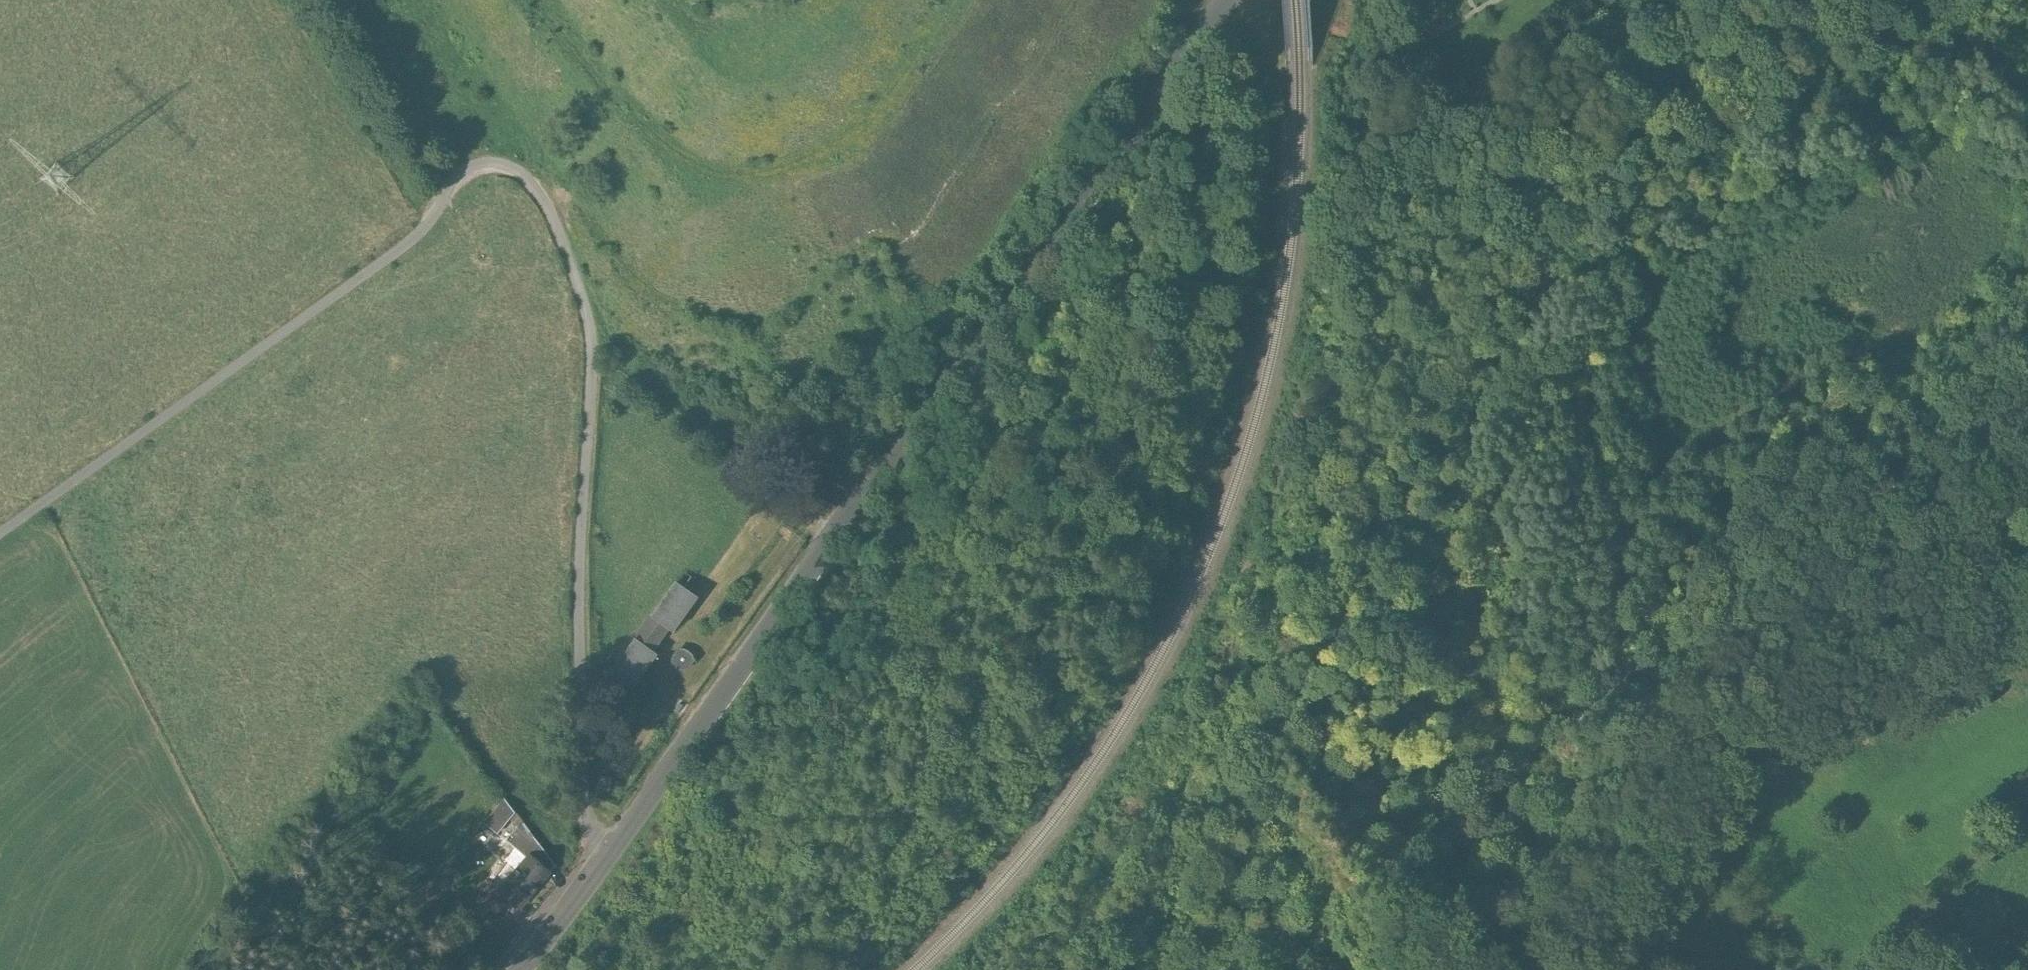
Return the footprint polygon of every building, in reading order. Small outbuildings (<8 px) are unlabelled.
[(651,655),(664,636),(691,594),(667,579),(637,625),(649,633),(639,649),(633,645),(611,678),(636,695),(660,660),(651,655)] [(500,831),(519,807),(505,796),(486,820),(500,831)] [(521,829),(507,842),(524,860),(494,888),(520,916),(564,875),(521,829)]
